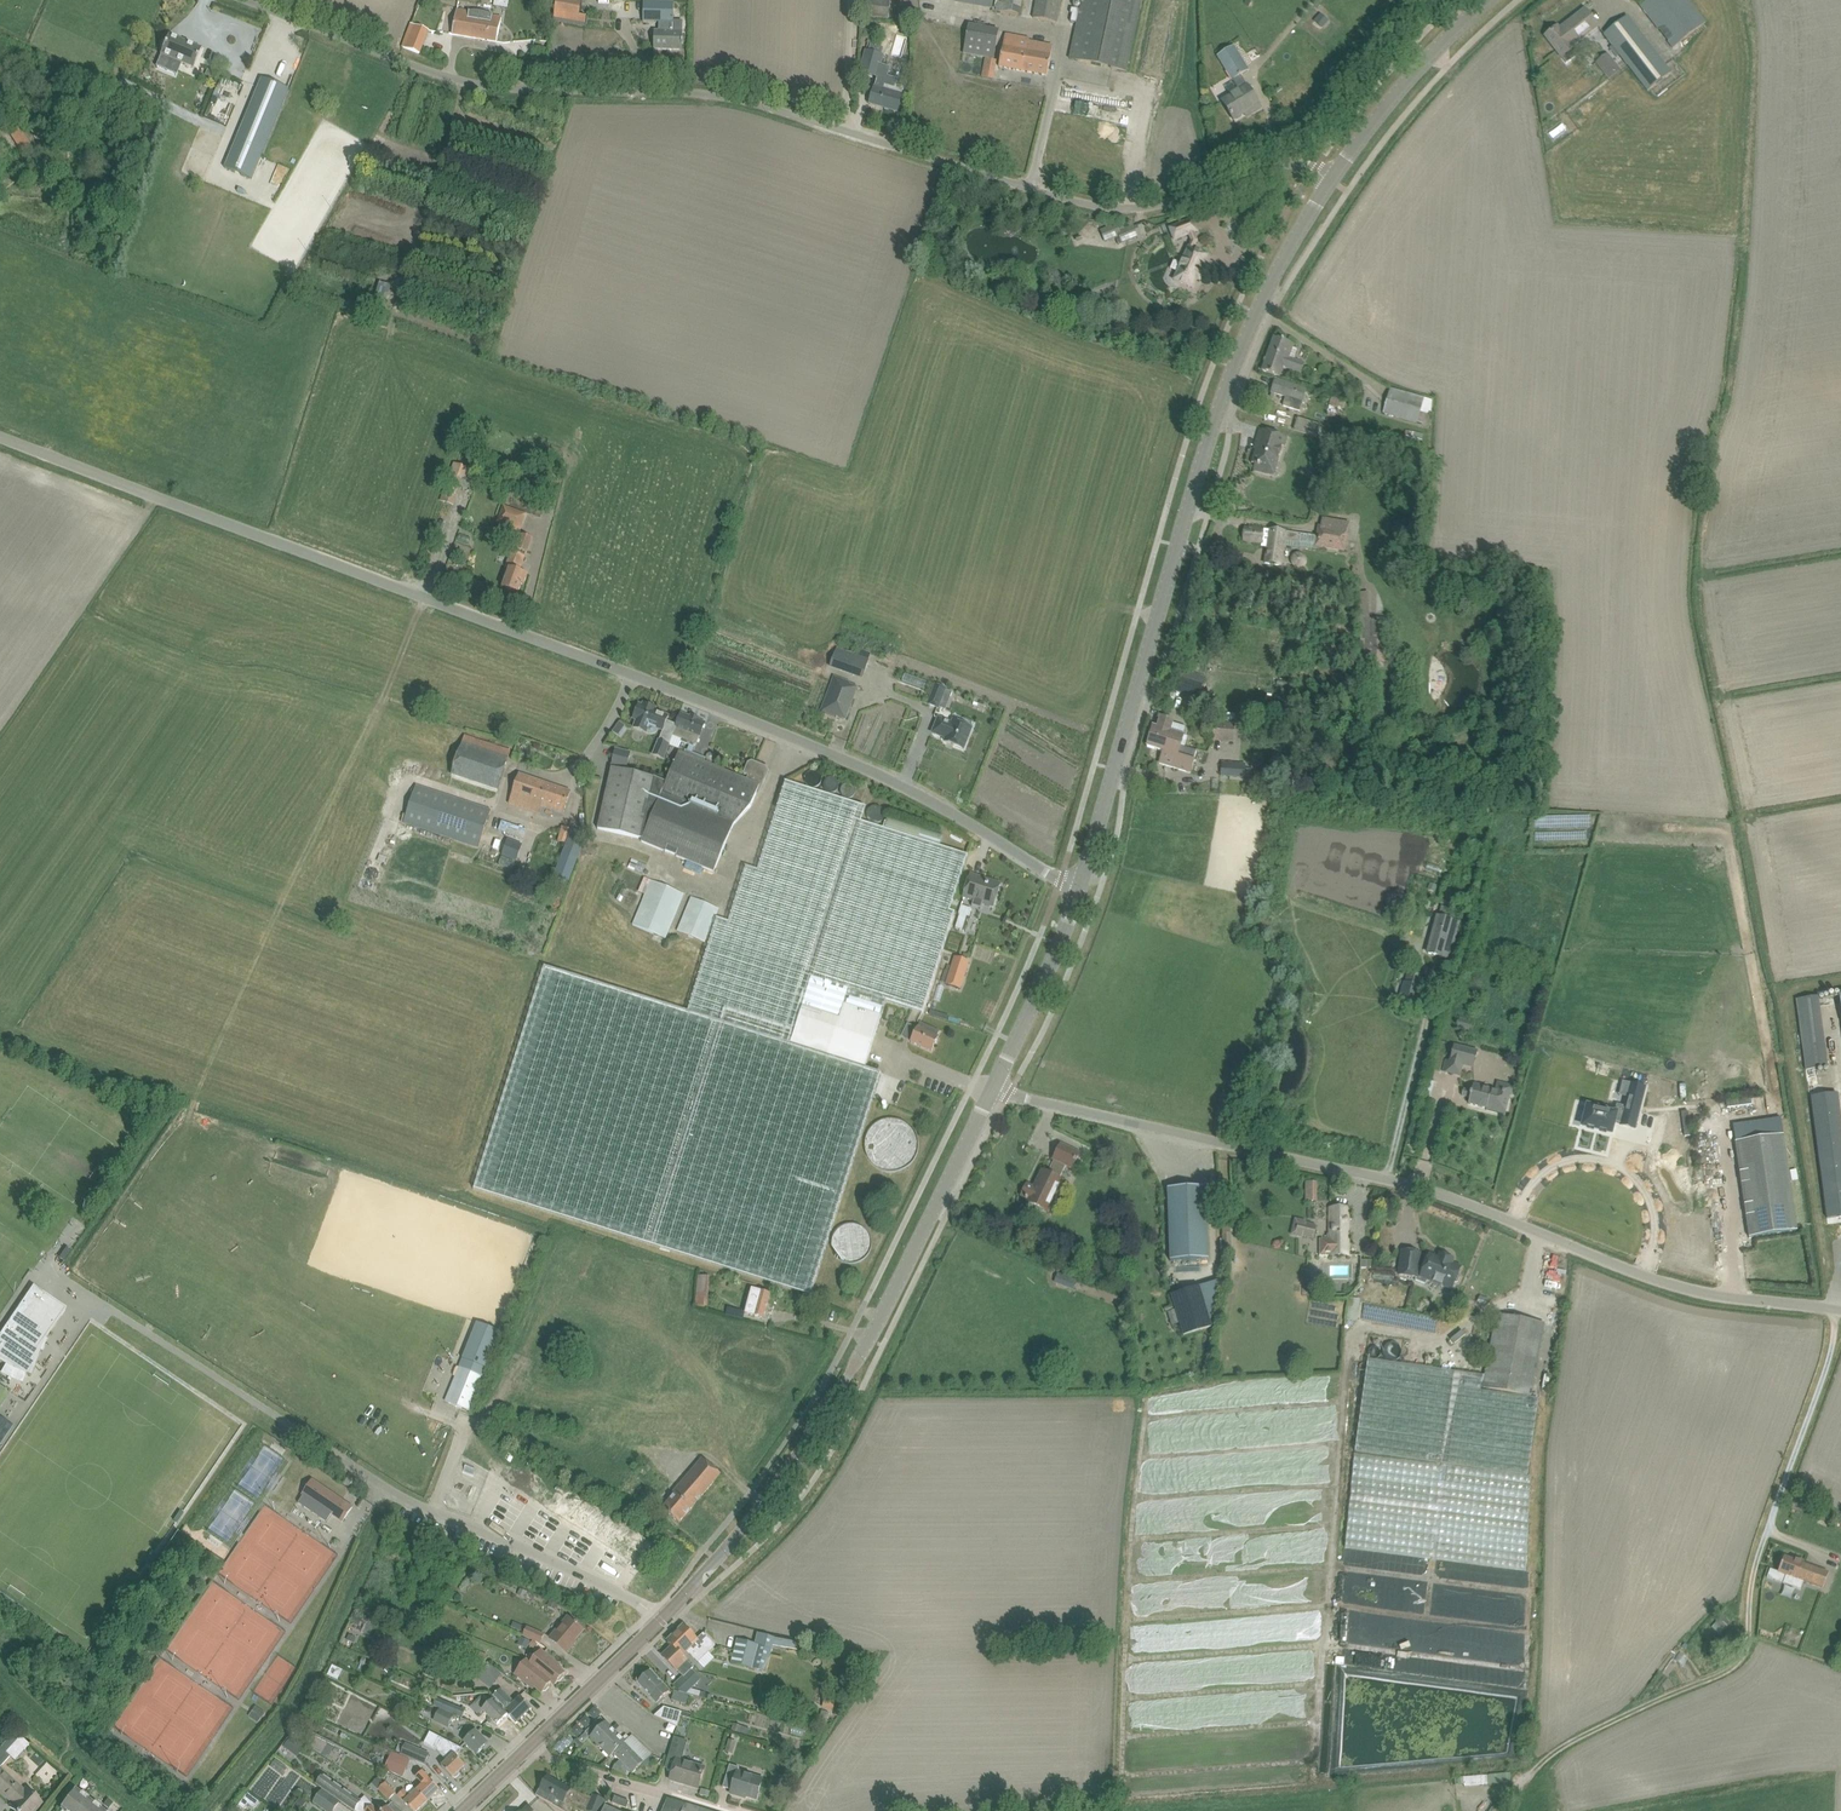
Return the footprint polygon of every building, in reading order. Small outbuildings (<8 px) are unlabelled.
[(587,17),(580,15),(582,3),(561,0),(557,0),(554,21),(586,26),(587,17)] [(889,20),(892,1),(885,0),(866,0),(863,17),(889,20)] [(991,12),(993,0),(928,0),(991,12)] [(1024,0),(997,0),(995,11),(1021,16),(1024,0)] [(1057,22),(1061,0),(1037,0),(1033,18),(1057,22)] [(1129,59),(1142,0),(1083,0),(1073,47),(1070,59),(1126,71),(1129,59)] [(1673,48),(1706,23),(1688,0),(1648,0),(1640,6),(1673,48)] [(667,23),(667,31),(655,31),(654,49),(682,50),(682,32),(674,32),(675,2),(644,1),(643,22),(667,23)] [(1546,38),(1562,57),(1566,63),(1579,54),(1573,46),(1598,26),(1585,9),(1560,29),(1558,27),(1551,32),(1551,34),(1546,38)] [(454,22),(452,34),(496,41),(498,29),(501,17),(493,16),(489,14),(486,13),(482,12),(478,11),(473,11),(469,12),(456,10),(454,22)] [(1627,17),(1604,35),(1611,44),(1616,50),(1619,54),(1625,62),(1628,66),(1635,74),(1648,91),(1651,89),(1671,73),(1634,26),(1627,17)] [(403,47),(419,53),(429,30),(412,23),(403,47)] [(993,59),(998,32),(970,27),(965,53),(993,59)] [(1047,75),(1053,46),(1029,41),(1030,38),(1006,33),(1001,55),(999,67),(1047,75)] [(160,54),(193,68),(201,49),(168,35),(166,40),(162,41),(160,46),(162,49),(160,54)] [(877,76),(884,55),(882,54),(884,48),(871,44),(869,51),(866,51),(860,71),(877,76)] [(1228,50),(1218,56),(1234,83),(1226,88),(1231,96),(1222,101),(1234,121),(1250,111),(1252,114),(1261,108),(1255,98),(1241,76),(1249,71),(1233,46),(1228,50)] [(544,60),(545,50),(533,48),(531,58),(544,60)] [(1596,63),(1598,66),(1609,79),(1621,70),(1608,53),(1596,63)] [(995,69),(997,60),(985,58),(984,67),(995,69)] [(1542,71),(1535,76),(1541,83),(1548,78),(1542,71)] [(262,79),(225,168),(252,179),(289,90),(262,79)] [(898,112),(901,100),(902,95),(904,87),(896,85),(895,88),(885,85),(884,90),(875,87),(870,103),(898,112)] [(17,125),(7,131),(20,149),(29,143),(17,125)] [(1193,219),(1170,228),(1173,236),(1185,231),(1187,236),(1189,235),(1192,241),(1189,247),(1181,264),(1174,261),(1171,269),(1178,272),(1174,280),(1193,289),(1198,280),(1200,281),(1205,270),(1202,269),(1208,255),(1194,249),(1197,241),(1194,234),(1197,232),(1193,219)] [(1102,231),(1107,242),(1120,237),(1123,244),(1138,238),(1133,227),(1120,233),(1116,225),(1102,231)] [(1262,371),(1274,375),(1280,377),(1283,369),(1302,375),(1306,365),(1296,361),(1296,360),(1291,358),(1295,345),(1274,338),(1262,371)] [(1284,406),(1295,409),(1301,411),(1307,389),(1275,380),(1272,392),(1286,397),(1284,406)] [(1432,400),(1427,398),(1391,388),(1384,414),(1430,427),(1432,400)] [(1298,418),(1295,430),(1318,436),(1319,434),(1321,428),(1321,426),(1298,418)] [(1256,450),(1252,463),(1258,465),(1258,466),(1260,467),(1260,466),(1267,468),(1270,457),(1273,458),(1273,459),(1275,459),(1278,460),(1278,461),(1283,446),(1284,446),(1287,438),(1260,430),(1254,449),(1256,450)] [(1357,441),(1344,437),(1342,444),(1355,448),(1357,441)] [(1385,451),(1384,456),(1418,464),(1419,459),(1414,458),(1415,453),(1404,451),(1403,454),(1385,451)] [(458,495),(457,494),(463,479),(468,481),(471,471),(453,465),(440,501),(454,506),(458,495)] [(528,513),(504,505),(497,523),(521,531),(528,513)] [(1245,528),(1244,540),(1263,543),(1268,543),(1267,548),(1265,564),(1282,566),(1284,546),(1284,542),(1302,544),(1303,535),(1245,528)] [(1321,530),(1318,547),(1324,548),(1326,549),(1345,553),(1348,534),(1321,529),(1321,530)] [(527,575),(519,572),(526,552),(527,553),(532,539),(523,536),(518,549),(517,553),(513,551),(507,568),(510,569),(508,576),(503,588),(518,593),(522,584),(524,585),(527,575)] [(837,649),(831,666),(863,678),(865,670),(866,670),(869,661),(857,656),(837,649)] [(1184,670),(1181,678),(1177,692),(1199,699),(1204,685),(1203,685),(1206,677),(1184,670)] [(835,677),(821,712),(837,718),(837,716),(845,719),(856,693),(847,690),(850,683),(835,677)] [(939,708),(946,689),(936,685),(929,704),(939,708)] [(639,704),(633,719),(637,720),(634,727),(642,731),(647,733),(649,733),(651,734),(653,734),(655,733),(657,732),(658,731),(659,729),(663,730),(659,741),(654,755),(664,759),(673,735),(678,724),(677,724),(667,720),(669,715),(656,710),(650,708),(651,706),(644,703),(643,705),(639,704)] [(678,724),(673,735),(697,745),(706,722),(681,713),(677,724),(678,724)] [(1150,736),(1182,746),(1185,736),(1171,732),(1174,722),(1161,717),(1159,722),(1157,721),(1155,727),(1153,726),(1150,736)] [(964,748),(968,737),(972,728),(953,721),(952,724),(938,719),(933,732),(946,737),(945,740),(964,748)] [(1214,722),(1212,741),(1235,743),(1236,724),(1214,722)] [(465,735),(462,742),(448,785),(494,800),(511,750),(465,735)] [(1159,764),(1191,774),(1196,761),(1193,761),(1197,751),(1182,746),(1150,736),(1147,746),(1163,752),(1159,764)] [(715,872),(734,826),(751,807),(757,792),(762,781),(763,782),(768,771),(766,767),(752,762),(749,763),(745,774),(749,776),(747,779),(704,762),(705,759),(681,749),(676,760),(667,782),(659,779),(658,778),(612,767),(598,829),(610,831),(643,839),(642,842),(715,872)] [(627,768),(631,753),(616,749),(612,765),(627,768)] [(1245,768),(1246,764),(1219,762),(1218,776),(1245,778),(1245,776),(1252,777),(1252,769),(1245,768)] [(1264,769),(1263,783),(1276,784),(1277,770),(1264,769)] [(564,812),(566,803),(570,792),(518,774),(508,804),(539,814),(543,805),(564,812)] [(544,968),(474,1190),(484,1193),(799,1291),(810,1294),(877,1084),(881,1072),(869,1069),(865,1068),(886,1001),(911,1009),(922,1013),(953,916),(954,913),(950,911),(968,855),(922,840),(885,829),(861,821),(866,807),(786,782),(783,794),(763,857),(758,871),(745,867),(728,922),(718,919),(710,945),(708,953),(689,1013),(544,968)] [(416,785),(404,822),(479,848),(492,811),(416,785)] [(524,839),(527,830),(502,821),(498,830),(524,839)] [(572,829),(562,827),(558,841),(567,844),(554,876),(570,882),(588,835),(573,829),(570,836),(572,829)] [(503,855),(517,859),(523,844),(509,839),(503,855)] [(972,873),(964,896),(974,899),(974,902),(983,905),(984,899),(994,903),(1001,883),(988,879),(988,880),(982,878),(982,877),(972,873)] [(685,895),(651,880),(646,877),(639,892),(645,895),(632,925),(666,939),(685,895)] [(1428,890),(1435,893),(1438,887),(1430,884),(1428,890)] [(720,909),(692,897),(677,931),(705,943),(720,909)] [(973,908),(962,904),(959,912),(970,916),(973,908)] [(1442,907),(1440,915),(1448,917),(1450,909),(1442,907)] [(1450,959),(1453,948),(1456,940),(1449,938),(1454,920),(1439,915),(1428,954),(1450,959)] [(955,957),(946,985),(960,989),(969,961),(955,957)] [(1401,1003),(1416,1006),(1423,976),(1409,972),(1401,1003)] [(1806,1070),(1827,1067),(1818,996),(1796,999),(1806,1070)] [(1472,1021),(1460,1018),(1457,1028),(1469,1031),(1472,1021)] [(921,1022),(917,1029),(908,1025),(903,1036),(912,1040),(911,1042),(932,1052),(939,1037),(937,1037),(940,1032),(921,1022)] [(1477,1051),(1454,1045),(1450,1061),(1473,1067),(1477,1051)] [(1235,1074),(1231,1087),(1241,1090),(1242,1083),(1244,1076),(1235,1074)] [(1588,1106),(1583,1126),(1611,1133),(1614,1122),(1621,1124),(1620,1125),(1635,1128),(1645,1087),(1631,1084),(1627,1098),(1625,1107),(1617,1105),(1615,1113),(1588,1106)] [(1511,1095),(1473,1085),(1471,1092),(1467,1091),(1468,1090),(1463,1089),(1462,1096),(1470,1098),(1468,1104),(1487,1108),(1486,1111),(1487,1111),(1487,1110),(1504,1114),(1504,1115),(1505,1115),(1510,1095),(1511,1095)] [(1811,1097),(1827,1218),(1840,1217),(1840,1120),(1840,1118),(1837,1094),(1811,1097)] [(1253,1119),(1255,1110),(1243,1108),(1241,1117),(1253,1119)] [(1749,1238),(1797,1231),(1783,1135),(1735,1142),(1749,1238)] [(1072,1168),(1074,1164),(1080,1153),(1061,1144),(1054,1159),(1055,1160),(1048,1173),(1042,1170),(1034,1187),(1027,1184),(1021,1197),(1026,1199),(1025,1200),(1027,1201),(1027,1202),(1037,1208),(1048,1212),(1063,1181),(1060,1179),(1066,1165),(1072,1168)] [(1168,1189),(1170,1261),(1209,1260),(1206,1188),(1168,1189)] [(1348,1256),(1348,1221),(1348,1209),(1331,1209),(1330,1221),(1331,1234),(1328,1234),(1328,1239),(1320,1239),(1320,1256),(1331,1256),(1348,1256)] [(1290,1235),(1302,1238),(1303,1236),(1314,1239),(1317,1226),(1306,1223),(1306,1221),(1295,1218),(1290,1235)] [(1458,1282),(1460,1276),(1458,1273),(1461,1268),(1451,1264),(1453,1259),(1441,1254),(1439,1259),(1429,1255),(1423,1270),(1417,1269),(1420,1253),(1403,1251),(1399,1275),(1416,1277),(1415,1280),(1426,1284),(1428,1279),(1452,1289),(1455,1282),(1458,1282)] [(695,1305),(708,1307),(710,1276),(698,1275),(695,1305)] [(67,1308),(33,1285),(0,1334),(0,1361),(6,1364),(16,1370),(26,1373),(31,1375),(43,1342),(67,1308)] [(1212,1328),(1209,1318),(1215,1316),(1220,1290),(1204,1294),(1202,1286),(1172,1295),(1184,1336),(1212,1328)] [(771,1294),(759,1291),(753,1289),(746,1313),(764,1318),(771,1294)] [(732,1309),(730,1315),(740,1318),(742,1312),(732,1309)] [(1531,1397),(1543,1336),(1545,1324),(1497,1315),(1483,1387),(1531,1397)] [(469,1411),(483,1377),(501,1332),(481,1323),(449,1402),(469,1411)] [(1484,1375),(1368,1360),(1345,1547),(1526,1569),(1531,1477),(1527,1476),(1538,1399),(1481,1391),(1484,1375)] [(15,1426),(0,1416),(0,1447),(15,1426)] [(675,1494),(663,1508),(679,1522),(721,1474),(703,1458),(673,1492),(675,1494)] [(353,1481),(347,1478),(344,1483),(349,1487),(353,1481)] [(343,1521),(353,1507),(313,1480),(303,1494),(304,1495),(299,1503),(305,1507),(310,1499),(343,1521)] [(1793,1560),(1784,1557),(1778,1573),(1786,1575),(1783,1584),(1800,1590),(1803,1582),(1823,1589),(1829,1573),(1803,1563),(1804,1561),(1794,1557),(1793,1560)] [(525,1597),(527,1592),(520,1589),(518,1594),(525,1597)] [(559,1605),(550,1601),(548,1606),(557,1610),(559,1605)] [(1722,1616),(1716,1622),(1725,1630),(1731,1624),(1722,1616)] [(550,1638),(558,1644),(567,1652),(573,1646),(571,1645),(584,1630),(578,1624),(576,1622),(575,1622),(568,1617),(550,1638)] [(693,1667),(684,1659),(682,1656),(688,1651),(698,1661),(715,1644),(704,1633),(697,1639),(684,1626),(668,1641),(674,1646),(663,1656),(668,1661),(669,1661),(683,1676),(674,1685),(679,1690),(686,1693),(701,1679),(691,1669),(693,1667)] [(528,1627),(524,1636),(540,1643),(544,1634),(528,1627)] [(773,1645),(799,1650),(800,1642),(775,1637),(775,1636),(758,1632),(756,1643),(738,1638),(731,1662),(766,1671),(773,1645)] [(349,1635),(347,1640),(354,1643),(357,1638),(349,1635)] [(518,1644),(527,1648),(530,1641),(521,1637),(518,1644)] [(533,1640),(529,1645),(533,1649),(537,1644),(533,1640)] [(1690,1657),(1698,1652),(1693,1644),(1685,1649),(1690,1657)] [(463,1659),(483,1668),(488,1656),(468,1647),(463,1659)] [(552,1681),(551,1681),(555,1684),(558,1681),(560,1681),(564,1677),(564,1674),(565,1673),(553,1663),(555,1661),(541,1650),(531,1663),(530,1663),(552,1681)] [(546,1691),(547,1689),(549,1687),(549,1684),(551,1681),(552,1681),(530,1663),(531,1663),(527,1660),(516,1674),(529,1685),(530,1683),(542,1693),(544,1691),(546,1691)] [(321,1674),(332,1679),(337,1668),(327,1663),(321,1674)] [(437,1673),(439,1667),(429,1663),(425,1673),(430,1675),(437,1673)] [(490,1664),(479,1679),(491,1687),(502,1673),(490,1664)] [(670,1691),(669,1689),(651,1670),(638,1683),(659,1705),(666,1699),(664,1697),(670,1691)] [(674,1690),(672,1700),(686,1704),(688,1694),(674,1690)] [(494,1697),(495,1698),(506,1711),(505,1712),(508,1715),(516,1724),(532,1708),(520,1696),(513,1704),(500,1691),(494,1697)] [(777,1695),(767,1693),(765,1703),(776,1705),(777,1695)] [(465,1710),(449,1703),(439,1698),(437,1697),(433,1705),(462,1718),(465,1710)] [(834,1711),(835,1707),(837,1700),(826,1697),(823,1707),(834,1711)] [(498,1725),(508,1715),(505,1712),(506,1711),(495,1698),(488,1704),(483,1699),(478,1704),(498,1725)] [(671,1727),(675,1710),(653,1704),(649,1720),(671,1726),(668,1735),(672,1736),(674,1728),(671,1727)] [(257,1707),(251,1717),(258,1722),(265,1712),(257,1707)] [(452,1716),(441,1711),(436,1720),(436,1721),(448,1726),(452,1716)] [(601,1717),(586,1732),(610,1757),(614,1753),(633,1773),(642,1764),(652,1754),(632,1734),(629,1737),(626,1734),(622,1739),(618,1735),(622,1730),(617,1725),(613,1729),(601,1717)] [(743,1725),(733,1723),(732,1730),(746,1734),(747,1729),(742,1728),(743,1725)] [(489,1743),(480,1734),(476,1730),(464,1741),(477,1754),(489,1743)] [(0,1749),(0,1768),(11,1756),(7,1752),(21,1737),(16,1732),(1,1747),(0,1749)] [(584,1743),(590,1737),(586,1732),(579,1739),(584,1743)] [(290,1736),(283,1746),(297,1756),(304,1746),(290,1736)] [(459,1771),(465,1765),(456,1755),(462,1749),(463,1749),(439,1736),(433,1746),(447,1761),(442,1767),(452,1777),(453,1776),(455,1778),(457,1777),(459,1775),(460,1772),(459,1771)] [(675,1736),(669,1754),(672,1755),(677,1757),(670,1780),(698,1788),(705,1767),(701,1766),(701,1764),(691,1761),(691,1763),(682,1760),(685,1751),(681,1750),(684,1739),(675,1736)] [(729,1739),(725,1751),(733,1754),(737,1741),(729,1739)] [(427,1753),(405,1745),(402,1753),(424,1762),(427,1753)] [(273,1758),(266,1762),(272,1774),(279,1770),(273,1758)] [(388,1762),(385,1769),(403,1777),(407,1768),(388,1760),(388,1762)] [(757,1799),(760,1787),(763,1778),(738,1771),(739,1768),(730,1765),(723,1787),(732,1790),(731,1793),(740,1796),(741,1794),(757,1799)] [(0,1768),(0,1791),(7,1798),(9,1796),(15,1801),(10,1806),(15,1810),(35,1810),(42,1803),(26,1789),(25,1791),(0,1768)] [(417,1777),(417,1776),(424,1783),(418,1788),(429,1800),(440,1789),(422,1771),(422,1772),(419,1769),(414,1774),(417,1777)] [(365,1795),(360,1800),(323,1774),(316,1784),(356,1810),(364,1810),(380,1810),(365,1795)] [(375,1792),(379,1788),(388,1799),(395,1792),(385,1781),(383,1783),(378,1777),(369,1786),(375,1792)] [(564,1810),(570,1810),(573,1805),(588,1810),(603,1810),(605,1805),(607,1800),(594,1794),(591,1800),(576,1793),(548,1778),(538,1796),(564,1810)] [(75,1788),(61,1806),(67,1810),(104,1810),(75,1788)] [(407,1804),(413,1810),(417,1810),(429,1800),(418,1788),(410,1795),(403,1788),(397,1794),(407,1804)] [(313,1802),(326,1810),(333,1810),(340,1801),(323,1789),(313,1802)] [(248,1793),(238,1806),(244,1810),(249,1804),(254,1808),(260,1801),(248,1793)] [(293,1808),(297,1810),(300,1810),(306,1802),(299,1798),(293,1808)] [(104,1804),(109,1807),(112,1802),(108,1799),(104,1804)] [(669,1799),(664,1810),(709,1810),(669,1799)]
